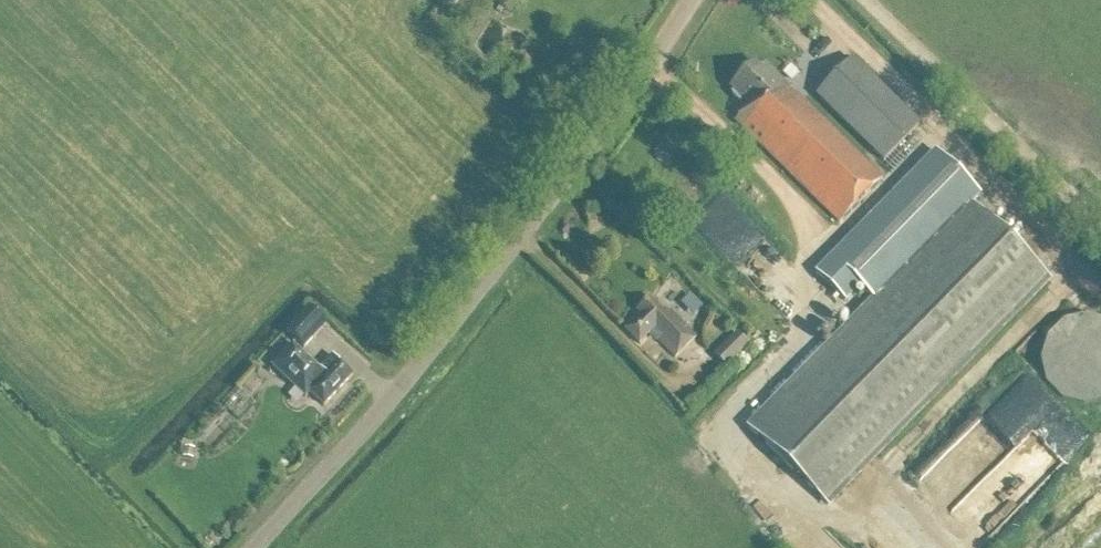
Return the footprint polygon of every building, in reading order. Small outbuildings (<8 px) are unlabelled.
[(882,165),(918,127),(851,63),(815,100),(882,165)] [(748,109),(734,124),(840,225),(883,181),(764,69),(760,73),(753,67),(730,92),(733,95),(731,97),(736,103),(742,107),(744,105),(748,109)] [(1048,279),(970,205),(980,196),(935,151),(816,275),(845,304),(860,288),(874,302),(751,431),(831,507),(1048,279)] [(650,299),(635,313),(639,316),(623,331),(638,346),(649,336),(674,360),(696,339),(670,313),(667,316),(650,299)] [(303,351),(326,327),(307,309),(284,333),(303,351)] [(1058,315),(1042,389),(1100,402),(1100,324),(1058,315)] [(725,369),(747,347),(735,334),(712,356),(725,369)] [(270,368),(304,400),(309,395),(323,408),(353,376),(331,356),(318,370),(291,345),(270,368)] [(1021,504),(1090,438),(1031,375),(1000,404),(1028,433),(989,471),(1021,504)]
